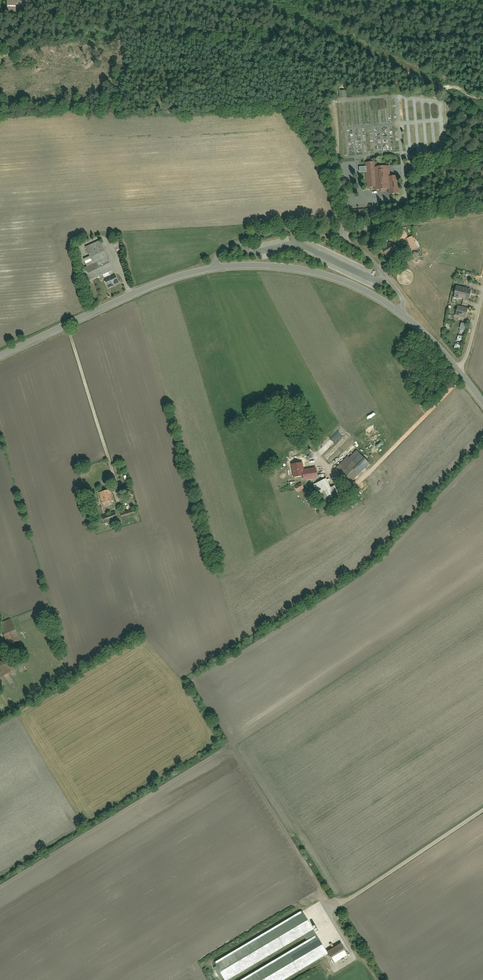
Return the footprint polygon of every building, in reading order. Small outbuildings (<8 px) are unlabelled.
[(392,167),(379,168),(379,163),(367,164),(368,189),(376,188),(377,191),(390,191),(390,196),(401,196),(400,177),(393,177),(392,167)] [(85,268),(92,281),(101,276),(108,290),(123,283),(119,274),(110,278),(108,274),(115,270),(101,240),(87,247),(91,256),(85,259),(88,267),(85,268)] [(389,255),(390,257),(394,255),(393,253),(395,252),(391,243),(382,248),(386,257),(389,255)] [(456,287),(454,298),(459,299),(459,297),(468,300),(471,290),(456,287)] [(470,309),(459,306),(457,314),(468,317),(470,309)] [(348,456),(336,468),(350,483),(362,471),(348,456)] [(293,465),(295,477),(312,475),(312,479),(328,477),(326,468),(311,470),(305,471),(304,464),(293,465)] [(329,479),(315,486),(326,507),(344,498),(338,485),(334,487),(329,479)] [(109,490),(99,493),(103,504),(113,501),(111,495),(109,490)] [(120,513),(122,519),(136,515),(134,509),(120,513)] [(102,516),(104,523),(118,518),(115,512),(102,516)] [(0,625),(9,641),(20,635),(12,619),(0,625)] [(13,670),(6,658),(0,662),(0,678),(13,670)] [(215,965),(224,979),(232,979),(307,935),(311,941),(246,979),(288,979),(331,954),(306,912),(215,965)]
